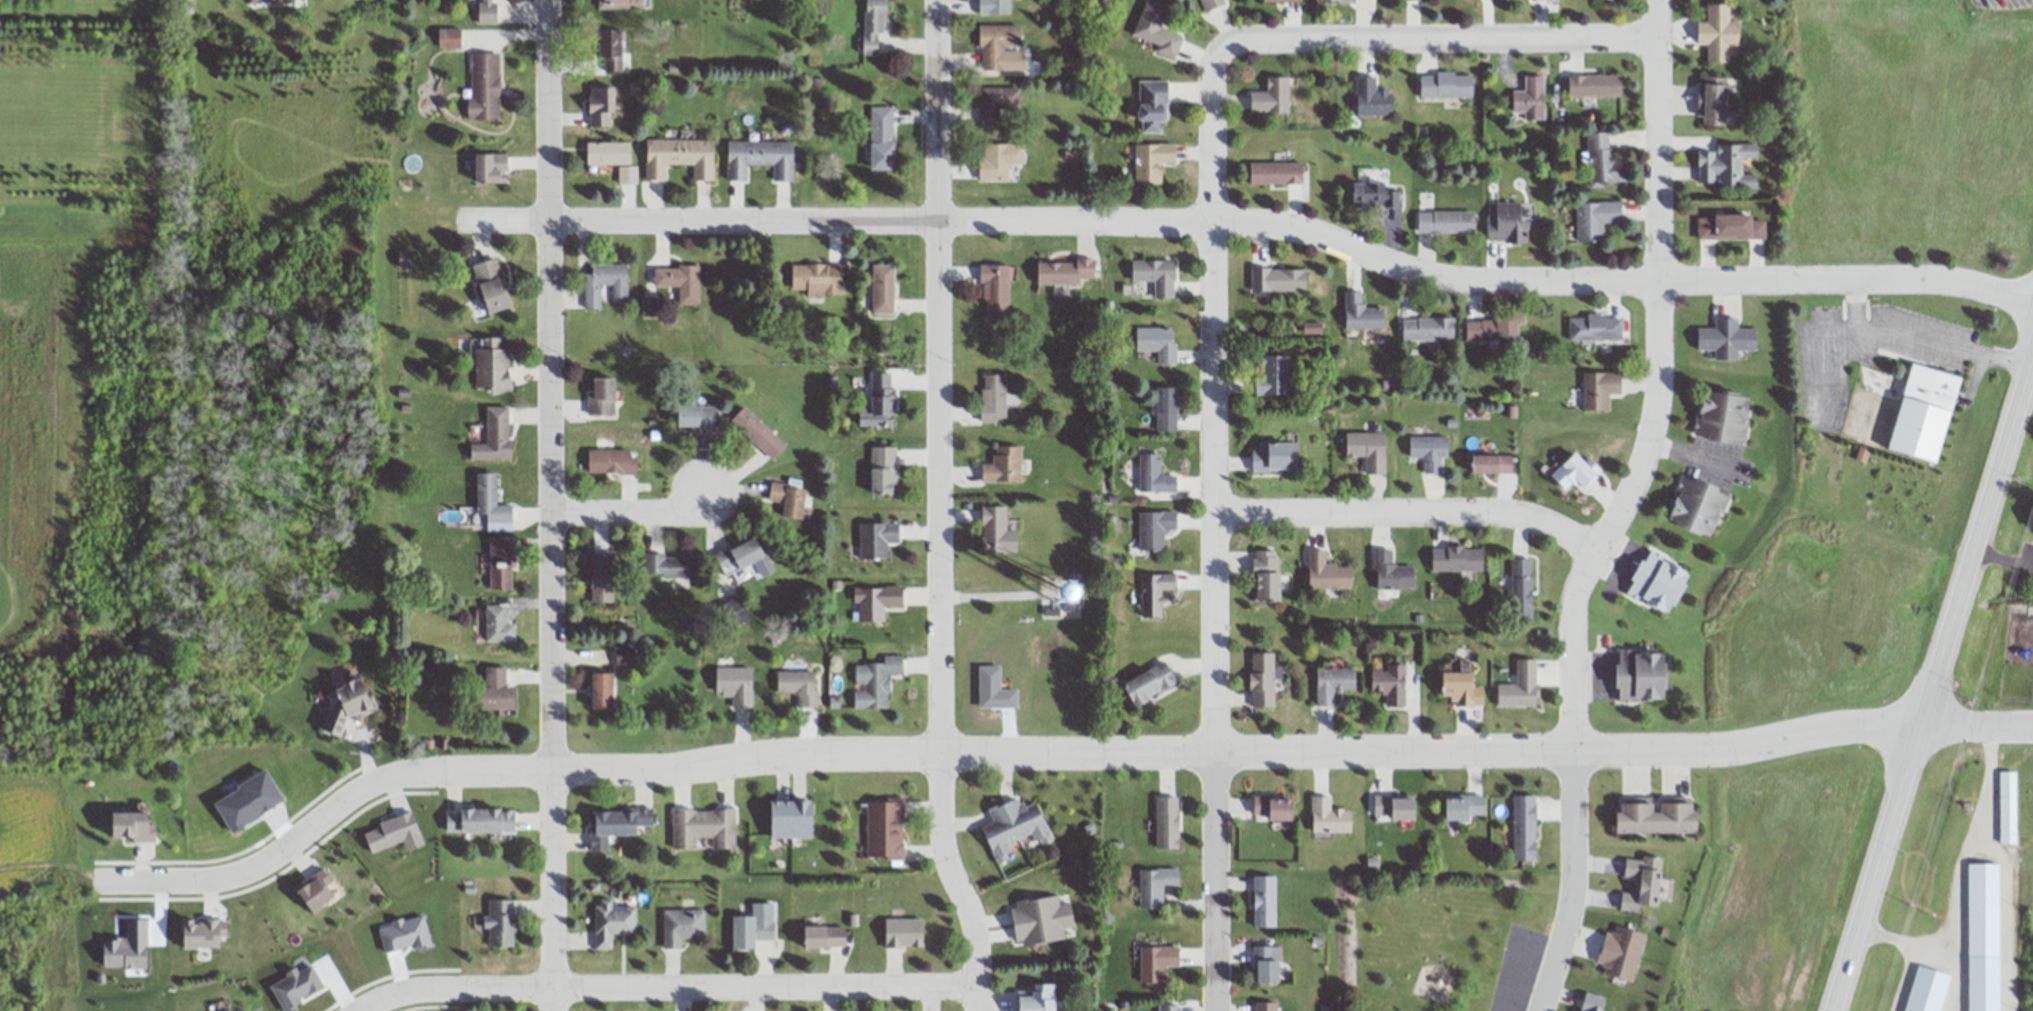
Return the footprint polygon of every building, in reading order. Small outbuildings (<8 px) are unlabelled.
[(477,22),(499,22),(499,0),(477,0),(477,22)] [(641,9),(641,0),(598,0),(598,9),(641,9)] [(879,54),(879,32),(885,32),(886,0),(864,0),(863,54),(879,54)] [(1009,0),(978,0),(978,14),(1009,14),(1009,0)] [(1155,51),(1175,58),(1183,36),(1160,28),(1167,6),(1150,0),(1145,0),(1133,36),(1158,44),(1155,51)] [(1204,11),(1224,4),(1223,0),(1200,0),(1204,11)] [(1707,3),(1707,21),(1696,21),(1697,44),(1707,44),(1707,64),(1730,64),(1730,43),(1739,43),(1739,21),(1729,21),(1729,3),(1707,3)] [(1004,47),(1021,47),(1021,25),(980,25),(980,70),(1004,70),(1004,47)] [(623,71),(623,30),(601,30),(601,71),(623,71)] [(468,118),(498,118),(499,52),(469,51),(468,118)] [(1473,96),(1473,73),(1419,73),(1419,96),(1473,96)] [(1567,95),(1622,95),(1622,74),(1567,74),(1567,95)] [(1393,114),(1393,88),(1375,88),(1375,75),(1355,75),(1355,114),(1393,114)] [(1512,89),(1512,117),(1543,117),(1543,75),(1525,75),(1525,89),(1512,89)] [(1288,76),(1266,76),(1266,90),(1249,90),(1249,111),(1288,111),(1288,76)] [(1731,77),(1703,76),(1701,124),(1729,125),(1731,77)] [(1139,132),(1167,132),(1167,80),(1138,80),(1139,132)] [(615,86),(589,86),(588,125),(614,126),(615,86)] [(1020,87),(979,87),(979,124),(999,124),(999,108),(1020,108),(1020,87)] [(870,169),(894,169),(894,106),(870,106),(870,169)] [(1585,132),(1588,184),(1625,182),(1624,160),(1611,161),(1610,131),(1585,132)] [(713,139),(646,139),(646,179),(666,179),(666,164),(693,164),(693,179),(713,180),(713,139)] [(726,179),(746,179),(746,164),(772,165),(772,180),(793,180),(793,141),(727,140),(726,179)] [(637,165),(630,165),(630,141),(587,141),(587,164),(617,163),(617,183),(637,183),(637,165)] [(979,181),(1010,181),(1010,164),(1024,164),(1024,143),(979,143),(979,181)] [(1161,162),(1175,162),(1176,144),(1135,143),(1134,183),(1161,183),(1161,162)] [(1697,187),(1757,187),(1757,174),(1743,173),(1743,158),(1757,158),(1757,143),(1717,143),(1717,150),(1697,150),(1697,187)] [(477,180),(507,180),(507,152),(477,152),(477,180)] [(1249,161),(1249,183),(1303,183),(1303,161),(1249,161)] [(1352,206),(1394,206),(1394,189),(1387,189),(1387,181),(1352,181),(1352,206)] [(1575,201),(1575,241),(1603,241),(1603,223),(1622,223),(1622,201),(1575,201)] [(1495,202),(1495,221),(1487,221),(1487,242),(1526,242),(1526,202),(1495,202)] [(1474,233),(1474,210),(1416,210),(1416,233),(1474,233)] [(1697,215),(1697,239),(1765,239),(1765,215),(1697,215)] [(410,267),(410,251),(398,251),(398,267),(410,267)] [(510,307),(497,257),(474,263),(487,313),(510,307)] [(1173,259),(1131,259),(1131,280),(1153,280),(1153,298),(1173,298),(1173,259)] [(1036,284),(1078,284),(1078,277),(1094,277),(1094,261),(1036,261),(1036,284)] [(584,309),(600,308),(600,284),(611,284),(611,302),(627,301),(626,263),(591,264),(591,273),(583,273),(584,309)] [(791,290),(806,290),(806,297),(843,297),(843,264),(791,264),(791,290)] [(894,315),(894,264),(871,264),(871,315),(894,315)] [(1008,264),(980,264),(980,316),(1008,316),(1008,264)] [(653,266),(653,286),(678,286),(678,305),(699,305),(699,266),(653,266)] [(1249,290),(1306,290),(1306,268),(1249,268),(1249,290)] [(1363,307),(1363,291),(1344,291),(1344,327),(1384,328),(1384,307),(1363,307)] [(655,315),(654,302),(643,303),(644,316),(655,315)] [(1567,340),(1621,340),(1621,316),(1567,316),(1567,340)] [(1454,317),(1401,317),(1401,340),(1454,340),(1454,317)] [(1465,340),(1518,340),(1518,318),(1465,318),(1465,340)] [(1696,350),(1714,350),(1714,359),(1737,359),(1737,349),(1756,349),(1756,328),(1737,328),(1737,318),(1716,318),(1716,327),(1696,327),(1696,350)] [(1176,363),(1176,327),(1135,327),(1135,350),(1156,350),(1156,363),(1176,363)] [(474,338),(476,391),(510,389),(507,336),(474,338)] [(1289,354),(1257,354),(1257,394),(1289,394),(1289,354)] [(1910,362),(1888,449),(1940,462),(1962,375),(1910,362)] [(894,372),(873,372),(872,426),(893,426),(894,372)] [(1609,410),(1609,393),(1622,393),(1622,372),(1583,372),(1583,410),(1609,410)] [(1005,422),(1005,374),(980,374),(980,422),(1005,422)] [(595,377),(595,397),(587,397),(587,414),(615,414),(615,377),(595,377)] [(1177,386),(1157,386),(1157,404),(1151,404),(1151,413),(1138,413),(1138,433),(1177,433),(1177,386)] [(1697,439),(1747,443),(1751,394),(1701,390),(1697,439)] [(486,444),(470,444),(470,459),(510,459),(510,406),(486,406),(486,444)] [(692,433),(714,433),(714,406),(677,406),(677,427),(692,427),(692,433)] [(730,420),(771,460),(785,446),(745,406),(730,420)] [(1385,473),(1385,433),(1345,433),(1345,457),(1365,457),(1365,473),(1385,473)] [(1447,456),(1447,436),(1408,436),(1408,457),(1423,457),(1423,473),(1440,473),(1440,456),(1447,456)] [(1298,442),(1268,442),(1268,449),(1251,449),(1251,471),(1298,471),(1298,442)] [(1021,445),(993,445),(993,464),(980,464),(980,481),(1021,481),(1021,445)] [(895,446),(871,446),(871,495),(895,495),(895,446)] [(587,473),(637,473),(637,449),(587,449),(587,473)] [(1565,491),(1577,479),(1585,487),(1600,472),(1578,449),(1550,476),(1565,491)] [(1138,453),(1138,491),(1177,491),(1177,475),(1160,475),(1160,453),(1138,453)] [(1512,473),(1512,454),(1471,454),(1471,473),(1512,473)] [(497,505),(497,473),(477,473),(476,528),(512,528),(512,505),(497,505)] [(1682,474),(1667,520),(1715,536),(1730,491),(1682,474)] [(781,518),(802,520),(806,488),(770,484),(768,501),(783,503),(781,518)] [(983,505),(1008,506),(1009,518),(1020,517),(1022,529),(1016,530),(1016,552),(983,552),(983,505)] [(1164,529),(1176,529),(1177,511),(1138,511),(1138,550),(1164,550),(1164,529)] [(858,525),(858,560),(887,561),(888,547),(899,544),(899,523),(858,525)] [(772,572),(756,536),(713,555),(723,576),(754,563),(760,577),(772,572)] [(489,537),(489,591),(511,591),(511,537),(489,537)] [(1484,571),(1484,547),(1430,547),(1430,571),(1484,571)] [(1308,550),(1309,588),(1352,587),(1352,564),(1326,564),(1325,549),(1308,550)] [(1413,565),(1392,565),(1392,549),(1374,549),(1374,588),(1413,587),(1413,565)] [(1626,595),(1673,615),(1692,570),(1646,549),(1626,595)] [(1280,601),(1280,550),(1253,550),(1253,601),(1280,601)] [(590,602),(612,602),(612,554),(590,554),(590,602)] [(696,577),(697,556),(644,555),(644,576),(696,577)] [(1510,558),(1510,619),(1532,619),(1532,558),(1510,558)] [(1140,574),(1140,618),(1162,618),(1162,590),(1176,590),(1176,574),(1140,574)] [(853,588),(873,589),(901,586),(903,608),(886,609),(886,623),(858,623),(858,604),(853,603),(853,588)] [(723,632),(749,619),(738,596),(711,610),(723,632)] [(514,642),(514,624),(505,624),(505,605),(486,605),(486,642),(514,642)] [(634,667),(634,648),(615,648),(615,667),(634,667)] [(1668,650),(1616,650),(1616,701),(1668,701),(1668,650)] [(1251,653),(1251,707),(1273,707),(1273,653),(1251,653)] [(883,655),(904,656),(904,675),(888,678),(888,706),(853,708),(852,694),(863,693),(864,684),(855,683),(855,663),(880,662),(883,655)] [(1496,706),(1537,706),(1537,659),(1515,659),(1515,685),(1496,685),(1496,706)] [(1123,683),(1135,706),(1178,685),(1166,661),(1123,683)] [(485,687),(477,687),(477,710),(516,709),(515,687),(505,687),(505,667),(485,667),(485,687)] [(714,670),(752,667),(755,709),(730,709),(731,699),(721,697),(721,691),(712,695),(714,670)] [(1371,691),(1384,691),(1384,705),(1405,705),(1405,667),(1370,668),(1371,691)] [(1334,689),(1355,689),(1355,668),(1315,668),(1315,705),(1334,705),(1334,689)] [(776,670),(813,671),(818,704),(795,708),(797,694),(774,692),(776,670)] [(1451,705),(1483,705),(1483,685),(1475,685),(1475,672),(1444,672),(1443,697),(1451,697),(1451,705)] [(593,710),(614,710),(614,673),(593,673),(593,710)] [(351,719),(376,707),(361,677),(336,690),(351,719)] [(1998,844),(2015,844),(2015,771),(1998,771),(1998,844)] [(1485,795),(1445,795),(1445,819),(1485,819),(1485,795)] [(1512,861),(1536,861),(1536,795),(1512,795),(1512,861)] [(1373,819),(1417,820),(1417,796),(1373,796),(1373,819)] [(1155,849),(1179,849),(1179,797),(1155,797),(1155,849)] [(1295,821),(1295,797),(1253,797),(1253,821),(1295,821)] [(1311,832),(1351,832),(1351,809),(1330,809),(1330,797),(1310,797),(1311,832)] [(982,825),(993,860),(1014,853),(1011,841),(1032,834),(1034,844),(1050,839),(1039,801),(1020,807),(1017,798),(986,808),(991,823),(982,825)] [(1698,833),(1698,798),(1657,798),(1618,798),(1618,833),(1698,833)] [(770,800),(770,838),(813,839),(816,802),(804,803),(804,813),(796,801),(788,803),(783,799),(770,800)] [(869,801),(902,800),(905,859),(883,857),(866,857),(869,801)] [(671,809),(669,851),(693,850),(696,840),(709,838),(710,848),(732,848),(734,805),(711,806),(713,812),(697,813),(694,808),(671,809)] [(446,809),(445,832),(515,832),(513,813),(506,814),(500,806),(487,808),(475,809),(468,810),(462,808),(446,809)] [(594,814),(588,852),(607,853),(608,839),(639,839),(643,830),(652,827),(651,807),(637,808),(614,811),(605,815),(594,814)] [(109,815),(111,843),(131,837),(153,847),(150,813),(109,815)] [(1663,859),(1625,857),(1624,879),(1633,880),(1632,892),(1621,891),(1620,909),(1660,912),(1663,859)] [(1968,863),(1968,1010),(1998,1010),(1998,863),(1968,863)] [(293,890),(312,910),(341,894),(319,866),(293,890)] [(1178,887),(1178,868),(1138,868),(1138,909),(1162,909),(1162,887),(1178,887)] [(1275,927),(1275,876),(1252,876),(1252,927),(1275,927)] [(1065,940),(1064,928),(1073,927),(1070,902),(1059,903),(1058,896),(1010,902),(1015,946),(1065,940)] [(489,900),(514,899),(514,914),(513,934),(513,947),(488,946),(487,927),(482,927),(483,916),(488,916),(489,900)] [(593,907),(593,950),(612,950),(610,929),(633,934),(633,907),(613,910),(610,900),(597,900),(599,907),(593,907)] [(749,902),(771,902),(775,938),(755,939),(757,949),(731,946),(729,916),(751,914),(749,902)] [(662,910),(662,948),(680,948),(680,940),(694,937),(702,938),(703,910),(662,910)] [(884,919),(922,917),(923,947),(884,947),(884,919)] [(1632,983),(1645,934),(1607,924),(1594,973),(1632,983)] [(804,926),(842,927),(847,936),(844,946),(803,948),(804,926)] [(1179,946),(1139,946),(1139,982),(1166,982),(1166,965),(1179,965),(1179,946)] [(1281,946),(1254,946),(1254,983),(1280,983),(1281,946)] [(1056,986),(1015,986),(1015,1010),(1056,1010),(1056,986)] [(1610,998),(1585,992),(1580,1010),(1607,1010),(1610,998)] [(1254,1002),(1254,1010),(1277,1010),(1277,1002),(1254,1002)]
